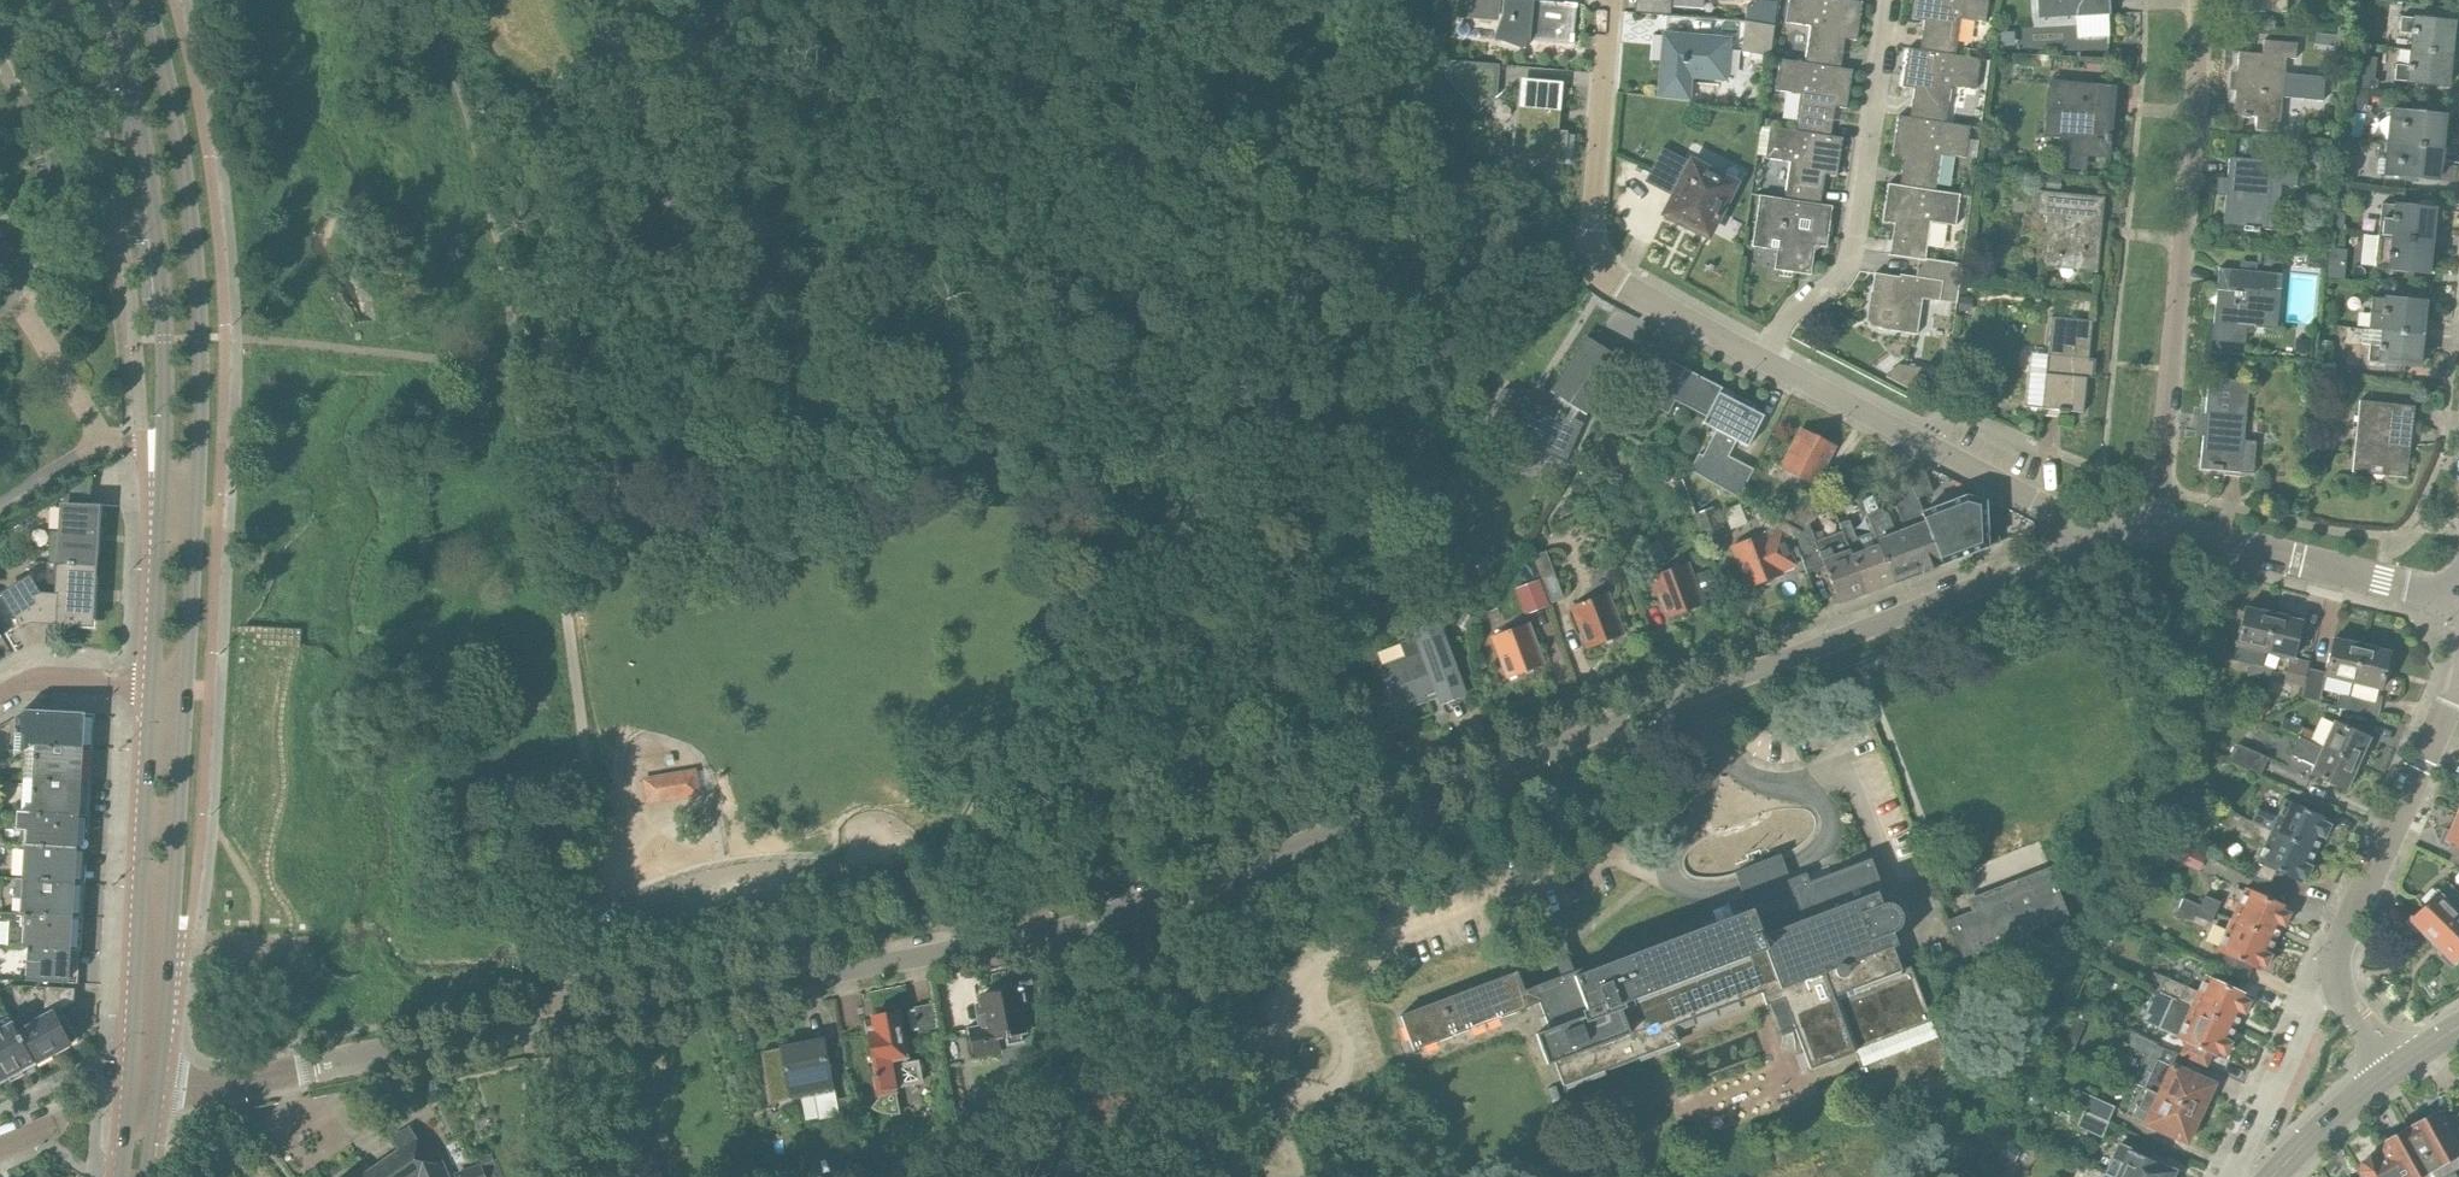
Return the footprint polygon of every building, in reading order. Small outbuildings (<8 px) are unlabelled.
[(1467,11),(1495,14),(1496,0),(1468,0),(1467,11)] [(1576,4),(1526,0),(1514,0),(1512,22),(1509,21),(1503,40),(1526,49),(1529,42),(1573,45),(1576,4)] [(1642,8),(1676,9),(1676,0),(1642,0),(1642,8)] [(1747,6),(1746,22),(1775,26),(1777,2),(1755,0),(1755,7),(1747,6)] [(1787,22),(1812,25),(1806,62),(1843,67),(1847,38),(1859,40),(1865,1),(1860,0),(1790,0),(1787,22)] [(1955,53),(1960,17),(1984,20),(1987,0),(1918,0),(1916,18),(1928,19),(1923,49),(1955,53)] [(2109,0),(2037,0),(2038,9),(2076,7),(2077,17),(2110,15),(2109,0)] [(2239,12),(2287,12),(2287,0),(2239,0),(2239,12)] [(2413,34),(2411,49),(2451,53),(2454,23),(2401,18),(2399,32),(2413,34)] [(1775,26),(1746,22),(1742,52),(1771,56),(1775,26)] [(1664,34),(1659,97),(1690,100),(1692,78),(1726,80),(1729,39),(1664,34)] [(2332,34),(2331,45),(2343,46),(2344,35),(2332,34)] [(2256,135),(2280,137),(2283,101),(2285,101),(2289,104),(2297,104),(2301,101),(2302,93),(2298,88),(2291,87),(2286,89),(2284,89),(2287,61),(2297,62),(2299,47),(2266,43),(2264,57),(2239,55),(2233,115),(2258,118),(2256,135)] [(1912,117),(1945,122),(1951,85),(1976,89),(1980,57),(1955,53),(1923,49),(1911,47),(1905,86),(1917,87),(1912,117)] [(2451,53),(2411,49),(2410,66),(2395,65),(2394,80),(2448,85),(2451,53)] [(2377,88),(2378,80),(2374,79),(2377,57),(2356,55),(2352,86),(2374,88),(2377,88)] [(1843,67),(1806,62),(1781,58),(1777,90),(1802,93),(1796,130),(1833,135),(1837,106),(1849,108),(1855,69),(1843,67)] [(1492,69),(1444,66),(1444,78),(1472,109),(1490,96),(1492,69)] [(1558,108),(1560,85),(1524,82),(1518,158),(1565,161),(1568,131),(1553,130),(1555,107),(1558,108)] [(2108,156),(2114,88),(2052,83),(2048,133),(2083,136),(2082,153),(2108,156)] [(2360,110),(2361,94),(2347,93),(2346,109),(2360,110)] [(2392,111),(2389,142),(2442,147),(2445,117),(2392,111)] [(1902,186),(1938,191),(1938,190),(1944,154),(1969,157),(1974,126),(1945,122),(1912,117),(1901,115),(1895,154),(1906,156),(1902,185),(1902,186)] [(1844,137),(1833,135),(1796,130),(1771,126),(1766,158),(1792,161),(1786,199),(1822,205),(1827,174),(1839,176),(1844,137)] [(2442,147),(2389,142),(2385,173),(2438,179),(2442,147)] [(2326,162),(2327,146),(2305,145),(2304,161),(2326,162)] [(1663,187),(1676,161),(1660,153),(1647,179),(1663,187)] [(2299,164),(2229,157),(2223,225),(2279,230),(2283,185),(2296,186),(2299,164)] [(1708,234),(1733,184),(1692,164),(1667,214),(1691,226),(1691,233),(1698,236),(1704,232),(1708,234)] [(2353,179),(2353,175),(2348,168),(2344,166),(2340,181),(2349,183),(2353,179)] [(2061,189),(2062,178),(2047,177),(2046,187),(2061,189)] [(1921,259),(1921,258),(1927,259),(1928,258),(1933,222),(1958,226),(1963,194),(1938,190),(1938,191),(1902,186),(1902,185),(1890,183),(1884,222),(1896,224),(1891,255),(1921,259)] [(2348,194),(2350,184),(2339,183),(2338,192),(2348,194)] [(2098,272),(2105,197),(2038,191),(2036,215),(2047,216),(2043,256),(2078,259),(2077,270),(2098,272)] [(1834,206),(1822,205),(1786,199),(1760,195),(1753,246),(1778,250),(1775,269),(1812,275),(1816,245),(1828,247),(1834,206)] [(2432,240),(2435,210),(2382,204),(2379,235),(2432,240)] [(2432,240),(2379,235),(2376,267),(2429,272),(2432,240)] [(2276,266),(2277,254),(2264,253),(2263,265),(2276,266)] [(2324,255),(2312,254),(2311,267),(2323,268),(2324,255)] [(1921,258),(1921,259),(1918,277),(1902,274),(1901,277),(1876,273),(1869,319),(1874,326),(1883,327),(1883,329),(1914,334),(1920,298),(1942,301),(1945,282),(1960,284),(1964,264),(1928,258),(1927,259),(1921,258)] [(2278,330),(2283,274),(2219,267),(2214,323),(2278,330)] [(1961,296),(1959,311),(1970,313),(1973,298),(1961,296)] [(2385,313),(2383,329),(2422,334),(2425,303),(2373,298),(2371,312),(2385,313)] [(2052,317),(2046,375),(2029,373),(2026,407),(2084,412),(2093,321),(2052,317)] [(2422,334),(2383,329),(2381,345),(2370,343),(2368,360),(2419,365),(2422,334)] [(1586,416),(1622,360),(1586,337),(1585,339),(1551,392),(1559,397),(1551,409),(1508,390),(1490,430),(1565,464),(1583,423),(1574,419),(1579,412),(1586,416)] [(1691,470),(1695,472),(1739,497),(1754,469),(1729,456),(1755,405),(1671,362),(1661,382),(1725,415),(1703,456),(1699,454),(1691,470)] [(1917,392),(1921,368),(1899,364),(1888,372),(1886,376),(1917,392)] [(2253,473),(2256,441),(2245,440),(2250,382),(2209,378),(2200,469),(2242,473),(2242,472),(2253,473)] [(2407,478),(2415,406),(2360,400),(2354,461),(2390,465),(2389,476),(2407,478)] [(1815,484),(1835,446),(1802,429),(1782,466),(1815,484)] [(1868,513),(1874,530),(1894,583),(1942,564),(1925,513),(1919,497),(1908,469),(1904,459),(1906,458),(1904,455),(1894,450),(1879,456),(1905,529),(1896,532),(1888,512),(1880,509),(1868,513)] [(1921,464),(1908,469),(1919,497),(1932,492),(1921,464)] [(1739,497),(1695,472),(1681,477),(1706,543),(1724,537),(1714,509),(1718,507),(1719,510),(1738,503),(1739,497)] [(1666,487),(1671,479),(1661,473),(1656,481),(1666,487)] [(1788,505),(1800,511),(1808,495),(1797,489),(1788,505)] [(1802,532),(1809,525),(1816,517),(1827,497),(1812,489),(1808,495),(1800,511),(1792,527),(1802,532)] [(1925,513),(1942,564),(1988,547),(1986,502),(1966,496),(1925,513)] [(53,546),(54,564),(95,566),(98,509),(64,507),(63,533),(58,532),(53,538),(53,546)] [(1782,571),(1803,562),(1795,539),(1802,532),(1792,527),(1755,507),(1751,509),(1762,538),(1733,549),(1748,588),(1783,574),(1782,571)] [(1840,523),(1843,531),(1844,535),(1866,593),(1894,583),(1874,530),(1856,537),(1849,520),(1840,523)] [(1620,547),(1635,542),(1629,523),(1614,529),(1620,547)] [(1795,539),(1803,562),(1807,573),(1825,566),(1839,603),(1866,593),(1844,535),(1843,531),(1824,538),(1821,530),(1812,534),(1809,525),(1802,532),(1795,539)] [(1628,545),(1617,550),(1623,563),(1634,559),(1628,545)] [(1551,603),(1563,599),(1546,551),(1534,555),(1551,603)] [(54,564),(53,574),(35,586),(29,576),(0,594),(0,597),(0,626),(5,634),(29,620),(91,624),(95,566),(54,564)] [(1668,618),(1703,605),(1688,565),(1653,579),(1668,618)] [(1525,614),(1549,605),(1539,580),(1515,589),(1525,614)] [(1588,648),(1623,635),(1609,596),(1573,609),(1588,648)] [(2263,666),(2266,652),(2275,615),(2246,608),(2233,660),(2250,664),(2248,676),(2260,678),(2263,666)] [(2302,621),(2275,615),(2266,652),(2293,659),(2302,621)] [(1464,695),(1437,624),(1417,632),(1425,654),(1383,669),(1398,710),(1440,694),(1443,703),(1464,695)] [(1509,678),(1544,665),(1529,625),(1494,639),(1509,678)] [(2353,683),(2362,645),(2334,639),(2326,672),(2309,668),(2302,698),(2319,703),(2325,677),(2353,683)] [(2362,645),(2353,683),(2381,690),(2390,652),(2362,645)] [(2272,669),(2263,666),(2260,678),(2270,681),(2272,669)] [(2266,713),(2270,698),(2256,695),(2253,710),(2266,713)] [(2336,706),(2346,709),(2349,697),(2339,695),(2336,706)] [(2349,697),(2346,709),(2356,711),(2359,699),(2349,697)] [(34,746),(80,747),(82,714),(29,711),(16,718),(15,735),(22,735),(21,753),(34,746)] [(2335,722),(2323,749),(2358,764),(2359,762),(2361,763),(2365,754),(2363,753),(2370,738),(2335,722)] [(2303,728),(2298,738),(2309,743),(2314,733),(2303,728)] [(2358,764),(2323,749),(2309,743),(2298,738),(2291,755),(2315,766),(2311,775),(2346,791),(2353,776),(2354,776),(2359,767),(2357,767),(2358,764)] [(2261,776),(2269,759),(2238,745),(2230,763),(2261,776)] [(32,779),(78,782),(80,747),(34,746),(32,779)] [(648,803),(700,795),(696,770),(644,778),(648,803)] [(21,811),(76,814),(78,782),(32,779),(23,779),(21,811)] [(2287,801),(2279,818),(2258,809),(2252,822),(2273,832),(2316,852),(2323,837),(2325,838),(2331,825),(2329,824),(2330,821),(2321,817),(2327,804),(2301,792),(2295,805),(2287,801)] [(27,846),(74,848),(76,814),(21,811),(17,811),(16,831),(27,831),(27,846)] [(2458,814),(2454,823),(2449,821),(2439,843),(2449,848),(2451,844),(2456,846),(2449,863),(2458,867),(2458,814)] [(2273,832),(2252,822),(2241,818),(2236,815),(2231,828),(2229,832),(2262,847),(2256,861),(2275,870),(2302,882),(2303,879),(2306,880),(2313,866),(2310,865),(2316,852),(2273,832)] [(2199,871),(2206,856),(2178,843),(2171,857),(2199,871)] [(22,879),(72,881),(74,848),(27,846),(24,846),(23,872),(22,879)] [(1883,891),(1871,859),(1810,883),(1807,873),(1728,903),(1733,917),(1593,970),(1591,965),(1574,972),(1562,976),(1525,990),(1518,971),(1400,1015),(1413,1048),(1540,1000),(1550,1027),(1536,1033),(1547,1063),(1554,1060),(1561,1077),(1564,1085),(1677,1042),(1672,1026),(1762,992),(1767,1005),(1784,999),(1811,1069),(1858,1051),(1863,1064),(1859,1066),(1877,1110),(1955,1080),(1938,1036),(1934,1037),(1929,1024),(1933,1022),(1911,966),(1901,970),(1893,947),(1898,945),(1893,932),(1897,930),(1901,926),(1902,922),(1903,916),(1901,909),(1896,903),(1888,901),(1882,903),(1879,893),(1883,891)] [(1963,956),(2068,915),(2050,869),(1969,900),(1973,912),(1950,921),(1963,956)] [(20,914),(70,917),(72,881),(22,879),(20,914)] [(2447,882),(2436,893),(2432,890),(2420,901),(2424,905),(2414,915),(2413,914),(2406,922),(2417,933),(2420,930),(2432,942),(2433,941),(2458,914),(2458,894),(2447,882)] [(2247,889),(2232,920),(2276,940),(2283,925),(2285,927),(2291,914),(2289,912),(2290,909),(2247,889)] [(2205,895),(2200,906),(2215,913),(2221,902),(2205,895)] [(2215,913),(2200,906),(2196,914),(2211,921),(2215,913)] [(29,948),(68,950),(70,917),(20,914),(3,913),(2,921),(10,921),(8,945),(22,946),(22,948),(29,948)] [(2458,914),(2433,941),(2441,949),(2437,953),(2451,967),(2458,959),(2458,914)] [(2276,940),(2232,920),(2218,951),(2262,971),(2264,966),(2266,968),(2272,955),(2269,954),(2276,940)] [(2108,954),(2118,933),(2106,927),(2097,949),(2108,954)] [(68,950),(29,948),(27,982),(66,984),(68,950)] [(2177,999),(2236,1026),(2242,1013),(2245,1015),(2251,1001),(2248,1000),(2250,996),(2205,975),(2197,991),(2155,972),(2149,986),(2177,999)] [(1018,988),(1014,984),(1005,985),(1003,990),(983,995),(986,1005),(979,1007),(983,1027),(974,1029),(980,1059),(1009,1052),(1006,1038),(1025,1034),(1020,1010),(1027,1009),(1023,987),(1018,988)] [(20,1031),(37,1064),(72,1045),(71,1043),(78,1039),(70,1024),(68,1025),(60,1010),(74,1003),(74,987),(47,986),(45,1017),(20,1031)] [(2207,1066),(2213,1053),(2222,1057),(2223,1054),(2226,1055),(2232,1043),(2229,1041),(2236,1026),(2177,999),(2163,1030),(2187,1041),(2181,1054),(2207,1066)] [(921,1040),(943,1036),(937,1003),(915,1007),(921,1040)] [(907,1062),(907,1058),(908,1058),(898,1011),(874,1015),(876,1026),(868,1028),(880,1092),(923,1083),(919,1060),(907,1062)] [(2063,1017),(2057,1030),(2080,1041),(2086,1027),(2063,1017)] [(7,1080),(12,1077),(14,1082),(27,1075),(24,1071),(37,1064),(20,1031),(15,1023),(0,1031),(0,1066),(7,1080)] [(2150,1088),(2200,1111),(2213,1084),(2173,1066),(2177,1053),(2134,1032),(2127,1046),(2145,1055),(2139,1067),(2150,1073),(2145,1086),(2150,1088)] [(833,1091),(824,1040),(814,1042),(813,1041),(802,1043),(803,1044),(781,1048),(781,1049),(762,1053),(772,1102),(833,1091)] [(2200,1111),(2150,1088),(2141,1108),(2137,1106),(2133,1115),(2147,1121),(2147,1123),(2186,1141),(2200,1111)] [(2042,1097),(2028,1091),(2028,1090),(2022,1103),(2023,1104),(2036,1110),(2042,1097)] [(2077,1105),(2084,1109),(2108,1120),(2115,1107),(2083,1092),(2077,1105)] [(2110,1121),(2108,1120),(2084,1109),(2077,1125),(2102,1137),(2110,1121)] [(2430,1168),(2435,1176),(2457,1176),(2454,1171),(2458,1169),(2458,1115),(2445,1122),(2443,1118),(2433,1115),(2408,1128),(2430,1168)] [(2408,1128),(2388,1140),(2385,1150),(2389,1158),(2390,1157),(2401,1176),(2414,1176),(2430,1168),(2408,1128)] [(2000,1154),(2014,1160),(2023,1141),(2009,1135),(2007,1134),(1999,1153),(2000,1154)] [(439,1162),(437,1164),(419,1139),(399,1152),(380,1166),(363,1176),(446,1176),(439,1162)] [(2105,1174),(2111,1176),(2170,1176),(2173,1170),(2119,1145),(2105,1174)] [(2389,1158),(2381,1162),(2381,1160),(2372,1158),(2362,1163),(2360,1172),(2363,1176),(2401,1176),(2390,1157),(2389,1158)] [(885,1170),(889,1176),(900,1176),(912,1170),(905,1158),(885,1170)] [(499,1167),(470,1176),(502,1176),(499,1167)]
